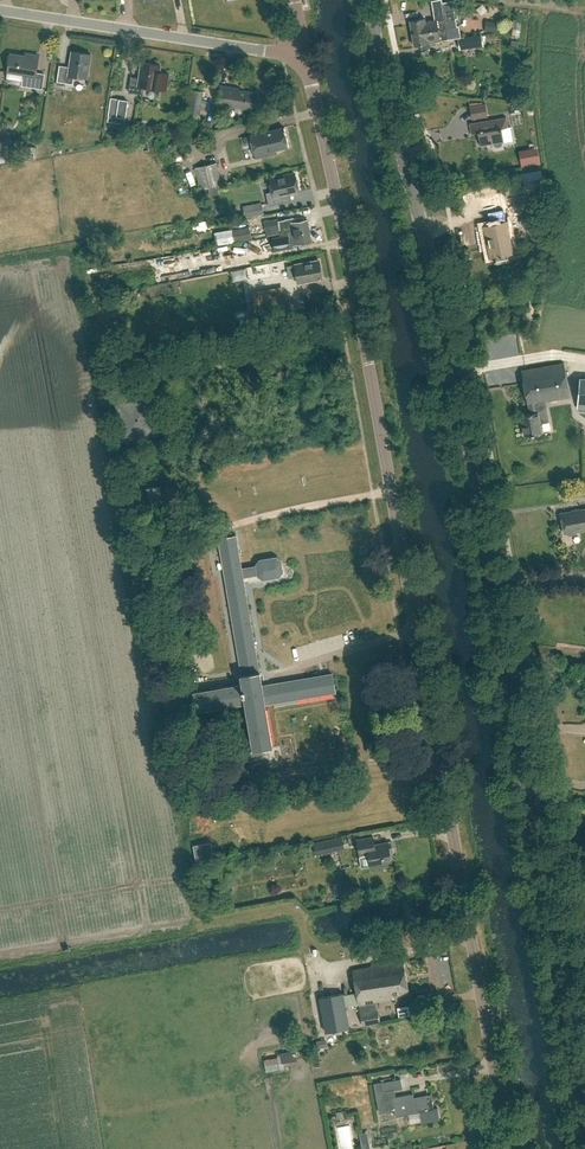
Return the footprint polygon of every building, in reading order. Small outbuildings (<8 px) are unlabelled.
[(410,20),(412,31),(427,28),(427,32),(438,30),(438,29),(446,27),(457,26),(452,0),(451,0),(442,2),(442,0),(432,0),(435,19),(426,21),(425,17),(410,20)] [(499,23),(488,22),(487,31),(498,32),(499,23)] [(427,28),(412,31),(415,45),(441,40),(448,38),(448,39),(461,37),(459,25),(457,26),(446,27),(438,29),(438,30),(427,32),(427,28)] [(458,38),(460,49),(483,45),(481,34),(458,38)] [(87,78),(91,54),(72,52),(70,67),(60,66),(57,82),(73,84),(74,76),(87,78)] [(39,56),(31,55),(31,57),(11,54),(8,71),(24,74),(22,86),(43,89),(45,74),(37,73),(39,56)] [(169,73),(160,72),(161,65),(142,62),(140,78),(131,76),(129,91),(143,93),(144,86),(166,90),(169,73)] [(221,86),(218,104),(255,110),(257,93),(234,90),(235,88),(221,86)] [(201,115),(204,91),(191,90),(188,113),(201,115)] [(109,111),(118,112),(117,116),(126,117),(128,100),(112,98),(109,111)] [(473,117),(490,114),(488,102),(471,105),(473,117)] [(506,145),(503,126),(510,125),(508,115),(472,122),(473,131),(480,130),(482,144),(493,142),(494,147),(496,148),(505,146),(506,145)] [(276,149),(289,147),(284,127),(251,135),(256,157),(277,152),(276,149)] [(520,152),(523,167),(540,164),(537,149),(520,152)] [(180,164),(181,170),(195,168),(194,162),(180,164)] [(222,183),(217,162),(195,167),(200,188),(222,183)] [(282,195),(299,191),(295,173),(270,179),(273,191),(266,193),(269,206),(283,202),(282,195)] [(503,210),(489,213),(491,225),(484,227),(491,258),(508,254),(502,223),(500,223),(500,220),(534,213),(529,188),(500,194),(503,210)] [(263,203),(244,206),(246,218),(265,214),(263,203)] [(279,220),(280,229),(287,228),(288,232),(298,230),(299,232),(310,230),(308,219),(295,221),(294,217),(285,219),(279,220)] [(280,229),(279,220),(278,219),(263,222),(266,236),(281,234),(281,231),(280,229)] [(233,230),(235,242),(252,239),(249,227),(233,230)] [(299,243),(312,241),(310,230),(299,232),(298,230),(288,232),(288,234),(272,237),(274,250),(299,246),(299,243)] [(289,277),(297,276),(298,282),(322,278),(319,260),(287,265),(289,277)] [(273,292),(251,296),(254,314),(276,311),(273,292)] [(136,356),(134,345),(115,348),(117,359),(136,356)] [(528,405),(530,414),(520,416),(524,436),(542,433),(540,421),(547,420),(548,418),(547,411),(538,412),(536,403),(573,397),(567,361),(522,369),(528,405)] [(156,434),(150,400),(117,406),(123,439),(156,434)] [(151,506),(163,504),(160,487),(149,488),(151,506)] [(564,532),(584,529),(584,509),(560,514),(564,532)] [(266,705),(336,693),(333,674),(262,686),(243,577),(256,575),(263,580),(280,577),(283,572),(281,561),(277,558),(260,561),(256,566),(242,569),(236,536),(220,539),(244,684),(217,688),(194,692),(197,711),(245,702),(253,749),(273,746),(266,705)] [(368,743),(370,755),(382,753),(380,741),(368,743)] [(343,836),(324,840),(326,848),(345,845),(343,836)] [(381,866),(392,864),(388,841),(374,844),(373,836),(356,839),(358,850),(367,848),(370,867),(380,865),(381,866)] [(196,859),(214,856),(212,842),(194,845),(196,859)] [(394,996),(410,994),(403,960),(353,969),(357,993),(344,995),(343,993),(320,997),(326,1032),(350,1028),(346,1007),(359,1004),(361,1014),(360,1014),(363,1026),(381,1023),(377,1002),(394,999),(394,996)] [(317,1041),(318,1048),(327,1046),(326,1040),(317,1041)] [(422,1122),(440,1119),(438,1108),(434,1108),(431,1094),(414,1097),(413,1094),(394,1097),(393,1090),(403,1088),(401,1079),(375,1084),(380,1113),(395,1110),(396,1116),(420,1112),(422,1122)] [(345,1148),(355,1148),(360,1148),(355,1123),(341,1126),(345,1148)] [(369,1140),(361,1141),(363,1148),(365,1148),(371,1148),(369,1140)]
